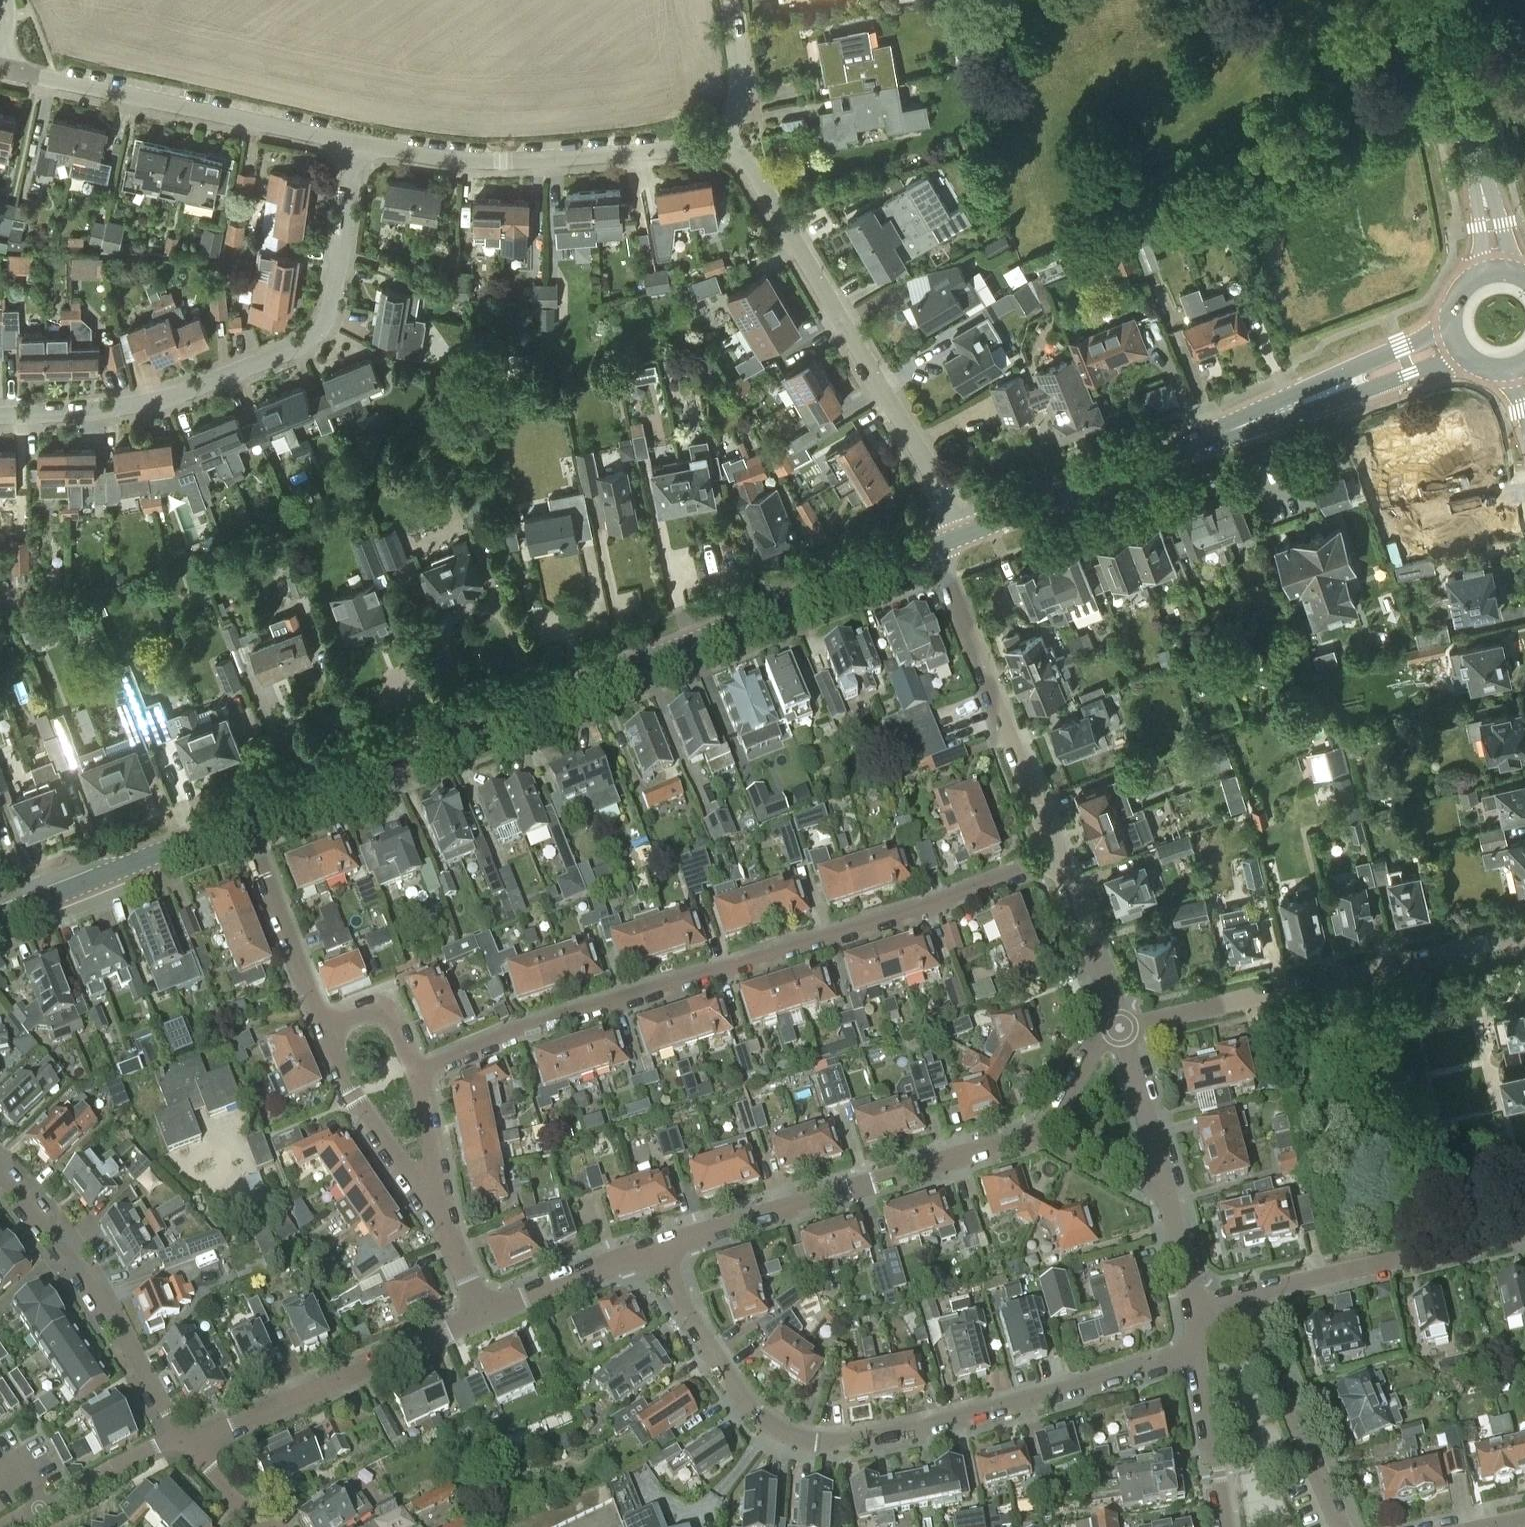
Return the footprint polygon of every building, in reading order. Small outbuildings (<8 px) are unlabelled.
[(843,92),(851,91),(898,82),(890,41),(871,45),(867,26),(834,32),(835,36),(817,39),(825,81),(840,78),(843,92)] [(898,82),(851,91),(854,104),(819,111),(825,143),(858,137),(856,124),(884,119),(886,131),(930,123),(926,102),(903,106),(898,82)] [(8,159),(17,116),(0,113),(0,157),(8,159)] [(73,153),(80,122),(53,117),(47,146),(41,145),(37,165),(54,169),(58,150),(73,153)] [(80,122),(73,153),(70,173),(108,181),(112,161),(99,159),(106,128),(80,122)] [(159,189),(168,147),(140,141),(139,147),(134,146),(130,165),(135,166),(135,168),(126,166),(123,185),(143,189),(146,187),(159,189)] [(185,195),(195,152),(168,147),(159,189),(185,195)] [(195,152),(185,195),(187,195),(191,200),(213,205),(214,200),(214,201),(217,185),(226,187),(231,163),(226,162),(227,155),(209,151),(208,155),(195,152)] [(267,198),(306,204),(311,176),(271,170),(267,198)] [(251,176),(238,174),(235,193),(248,195),(251,176)] [(950,212),(927,174),(906,187),(907,189),(897,195),(895,193),(847,221),(861,245),(911,215),(920,230),(950,212)] [(905,185),(901,177),(888,184),(892,192),(905,185)] [(409,212),(414,182),(388,179),(382,217),(395,219),(396,212),(409,214),(409,212)] [(683,184),(690,222),(704,219),(705,225),(718,223),(711,180),(683,184)] [(414,182),(409,212),(409,214),(410,214),(409,218),(424,220),(422,231),(434,233),(442,187),(414,182)] [(690,222),(683,184),(657,189),(662,216),(663,215),(665,226),(690,222)] [(591,190),(595,234),(611,232),(611,234),(623,233),(620,188),(591,190)] [(595,241),(595,234),(591,190),(566,192),(567,206),(553,207),(556,244),(595,241)] [(306,204),(267,198),(261,236),(287,240),(289,230),(302,232),(306,204)] [(499,238),(500,199),(475,198),(474,228),(475,228),(474,234),(485,234),(485,238),(499,238)] [(500,199),(499,238),(527,239),(527,226),(528,226),(529,200),(500,199)] [(17,203),(0,200),(0,223),(11,225),(17,203)] [(17,203),(11,225),(24,228),(29,206),(17,203)] [(911,215),(861,245),(879,275),(972,220),(962,205),(950,212),(920,230),(911,215)] [(101,242),(105,223),(93,221),(89,240),(101,242)] [(227,231),(244,233),(245,225),(229,222),(227,231)] [(105,223),(101,242),(98,254),(115,254),(121,227),(105,223)] [(222,231),(207,229),(203,250),(218,253),(222,231)] [(244,233),(227,231),(226,241),(241,244),(244,233)] [(68,241),(84,241),(84,233),(68,233),(68,241)] [(173,252),(176,237),(167,235),(164,250),(173,252)] [(1007,245),(1001,235),(999,237),(981,247),(987,257),(1007,245)] [(261,236),(259,250),(257,262),(259,262),(257,275),(256,275),(256,276),(295,282),(299,255),(285,253),(287,240),(261,236)] [(1129,244),(1108,252),(1116,272),(1137,264),(1129,244)] [(5,249),(5,266),(26,267),(26,249),(5,249)] [(702,263),(706,274),(726,267),(722,255),(702,263)] [(933,287),(911,300),(927,327),(964,305),(956,292),(970,284),(966,278),(957,262),(929,270),(933,287)] [(905,265),(894,271),(899,280),(910,274),(905,265)] [(653,269),(657,290),(669,288),(666,267),(653,269)] [(657,290),(653,269),(641,271),(645,292),(657,290)] [(742,323),(780,300),(778,297),(780,296),(772,284),(770,285),(763,273),(726,295),(742,323)] [(455,297),(456,276),(444,275),(444,297),(455,297)] [(256,276),(250,316),(285,321),(287,308),(291,309),(295,282),(256,276)] [(456,276),(455,297),(468,297),(468,276),(456,276)] [(1031,277),(1019,285),(1018,285),(1030,304),(1039,298),(1031,277)] [(721,292),(715,278),(693,286),(698,301),(721,292)] [(147,286),(152,298),(161,294),(156,282),(147,286)] [(543,304),(544,283),(532,283),(531,304),(543,304)] [(544,283),(543,304),(556,304),(556,283),(544,283)] [(212,317),(228,315),(225,286),(209,288),(212,317)] [(409,290),(382,286),(378,310),(405,315),(409,290)] [(1184,292),(1194,319),(1183,323),(1194,352),(1219,342),(1203,299),(1204,299),(1199,286),(1184,292)] [(169,314),(183,350),(210,340),(199,314),(186,319),(180,303),(177,304),(172,290),(161,294),(169,314)] [(1203,299),(1219,342),(1248,331),(1234,294),(1224,298),(1221,292),(1204,299),(1203,299)] [(169,314),(161,294),(152,298),(157,312),(155,319),(128,330),(139,356),(153,350),(157,361),(183,350),(169,314)] [(782,304),(780,300),(742,323),(758,350),(796,328),(789,316),(791,315),(784,302),(782,304)] [(962,352),(947,361),(963,389),(1002,367),(989,344),(1000,338),(990,320),(999,315),(991,301),(981,307),(986,317),(953,336),(962,352)] [(46,371),(45,333),(45,330),(18,331),(18,305),(1,306),(1,309),(2,326),(2,346),(19,345),(20,372),(46,371)] [(71,321),(71,306),(61,307),(62,322),(71,321)] [(71,332),(72,371),(100,370),(100,343),(92,343),(92,326),(82,317),(82,306),(71,306),(71,321),(71,332)] [(555,328),(555,307),(539,307),(539,328),(555,328)] [(405,315),(378,310),(374,335),(400,339),(398,349),(402,353),(415,355),(420,352),(424,322),(425,318),(405,315)] [(242,329),(241,315),(228,316),(230,330),(242,329)] [(1069,344),(1075,359),(1081,374),(1085,382),(1116,370),(1111,356),(1130,349),(1133,358),(1148,352),(1134,319),(1089,337),(1089,336),(1069,344)] [(71,332),(45,333),(46,371),(72,371),(71,332)] [(124,355),(120,335),(107,338),(112,357),(124,355)] [(742,377),(745,375),(762,365),(754,351),(734,363),(742,377)] [(794,399),(828,378),(815,356),(794,368),(794,369),(780,377),(794,399)] [(349,366),(363,403),(372,399),(367,388),(381,382),(370,357),(349,366)] [(1081,374),(1075,359),(1036,375),(1040,384),(1027,389),(1021,374),(989,386),(1004,424),(1036,412),(1035,409),(1048,404),(1061,438),(1087,428),(1080,412),(1082,411),(1070,378),(1081,374)] [(661,376),(658,361),(623,369),(626,384),(661,376)] [(572,362),(560,364),(562,375),(574,373),(572,362)] [(363,403),(349,366),(325,376),(330,389),(320,393),(327,410),(337,405),(335,401),(347,396),(357,420),(359,419),(363,430),(372,426),(367,414),(363,403)] [(449,367),(447,379),(464,382),(464,370),(449,367)] [(1085,382),(1081,374),(1070,378),(1082,411),(1080,412),(1087,428),(1104,421),(1095,400),(1093,401),(1085,382)] [(745,375),(742,377),(726,386),(732,397),(751,386),(745,375)] [(828,378),(794,399),(810,426),(776,446),(783,457),(806,444),(838,425),(829,410),(843,402),(828,378)] [(1146,407),(1150,405),(1171,396),(1165,381),(1140,390),(1146,407)] [(281,394),(294,426),(316,417),(322,434),(335,428),(327,410),(320,393),(308,398),(303,385),(281,394)] [(253,422),(259,440),(262,446),(273,441),(272,437),(285,432),(297,461),(306,457),(300,442),(294,426),(281,394),(257,403),(263,417),(253,421),(253,422)] [(367,414),(372,426),(381,423),(377,410),(367,414)] [(259,440),(253,422),(241,427),(235,412),(213,422),(235,479),(245,475),(239,461),(243,459),(239,449),(259,440)] [(630,424),(632,432),(637,455),(649,453),(642,421),(630,424)] [(235,479),(213,422),(190,431),(195,445),(185,449),(204,498),(212,495),(207,482),(210,477),(204,463),(217,458),(227,483),(235,479)] [(1472,488),(1458,424),(1391,439),(1393,445),(1372,449),(1385,508),(1402,504),(1409,536),(1475,521),(1468,489),(1472,488)] [(832,482),(875,457),(861,433),(825,454),(834,468),(827,473),(832,482)] [(300,442),(306,457),(316,453),(310,438),(300,442)] [(148,471),(152,496),(154,511),(165,509),(161,492),(170,487),(185,491),(192,510),(207,505),(204,498),(185,449),(173,454),(171,439),(143,443),(148,471)] [(636,455),(633,440),(619,443),(622,458),(636,455)] [(683,483),(688,504),(714,499),(709,475),(722,472),(717,451),(708,453),(705,441),(687,445),(689,457),(678,459),(683,483)] [(148,471),(143,443),(115,448),(119,476),(148,471)] [(1038,459),(1046,456),(1040,443),(1033,446),(1038,459)] [(806,444),(783,457),(789,469),(812,455),(806,444)] [(69,496),(68,449),(39,450),(40,467),(40,479),(40,497),(69,496)] [(69,496),(69,503),(69,517),(79,517),(78,497),(83,497),(82,477),(96,477),(96,449),(68,449),(69,496)] [(593,449),(576,453),(585,494),(601,491),(604,508),(606,508),(610,528),(637,523),(625,471),(599,476),(593,449)] [(17,493),(15,451),(0,451),(0,494),(17,493)] [(746,462),(747,461),(744,454),(730,459),(744,493),(731,499),(735,509),(746,505),(756,529),(754,530),(764,553),(780,547),(746,462)] [(746,462),(780,547),(798,539),(789,517),(788,517),(776,488),(766,492),(760,476),(768,473),(761,456),(747,461),(746,462)] [(875,457),(832,482),(840,494),(858,483),(865,496),(890,482),(875,457)] [(683,483),(678,459),(651,464),(661,510),(688,504),(683,483)] [(40,467),(29,468),(29,479),(40,479),(40,467)] [(1347,475),(1337,478),(1318,484),(1326,510),(1355,501),(1347,475)] [(107,502),(106,480),(94,480),(95,502),(107,502)] [(549,497),(552,513),(525,518),(531,549),(557,543),(560,554),(579,550),(573,518),(589,515),(583,490),(549,497)] [(1207,503),(1228,558),(1233,557),(1226,541),(1237,537),(1239,542),(1255,536),(1237,490),(1220,496),(1221,498),(1207,503)] [(154,511),(152,496),(142,498),(145,513),(154,511)] [(818,515),(808,496),(795,504),(807,522),(818,515)] [(471,500),(458,505),(467,526),(480,522),(471,500)] [(59,517),(69,517),(69,503),(59,503),(59,517)] [(1228,558),(1207,503),(1193,508),(1192,507),(1175,514),(1184,536),(1173,540),(1179,555),(1190,551),(1192,555),(1218,545),(1224,560),(1228,558)] [(1159,525),(1128,537),(1150,593),(1155,591),(1151,582),(1177,572),(1172,560),(1180,557),(1179,555),(1173,540),(1171,533),(1163,536),(1159,525)] [(395,526),(375,534),(387,566),(407,558),(395,526)] [(1315,622),(1356,608),(1343,570),(1354,566),(1340,526),(1276,548),(1290,589),(1302,585),(1315,622)] [(441,545),(461,595),(463,594),(479,588),(478,587),(483,585),(462,530),(438,538),(441,545)] [(363,575),(383,567),(370,534),(350,541),(363,575)] [(1150,593),(1128,537),(1097,549),(1114,591),(1118,592),(1141,583),(1146,595),(1150,593)] [(25,571),(24,539),(6,540),(6,571),(25,571)] [(461,595),(441,545),(415,555),(434,603),(457,594),(458,596),(461,595)] [(1063,613),(1066,622),(1074,619),(1073,616),(1100,605),(1094,592),(1104,589),(1097,569),(1086,573),(1078,552),(1061,558),(1062,560),(1048,565),(1063,605),(1068,603),(1071,610),(1063,613)] [(1396,566),(1399,579),(1436,571),(1433,557),(1396,566)] [(1452,596),(1494,586),(1490,567),(1484,568),(1483,561),(1454,568),(1456,576),(1448,578),(1452,596)] [(1063,605),(1048,565),(1034,571),(1033,569),(1017,576),(1017,578),(1009,581),(1015,598),(1024,595),(1031,612),(1046,606),(1052,621),(1062,623),(1066,622),(1063,613),(1071,610),(1068,603),(1063,605)] [(287,575),(295,597),(307,593),(299,571),(287,575)] [(110,572),(110,581),(123,581),(123,572),(110,572)] [(350,641),(392,625),(374,580),(332,597),(343,625),(332,629),(338,645),(349,640),(350,641)] [(1494,586),(1452,596),(1456,614),(1457,614),(1458,619),(1465,618),(1466,620),(1495,614),(1493,607),(1498,606),(1494,586)] [(91,612),(88,604),(62,614),(65,622),(91,612)] [(996,617),(1010,611),(1007,604),(993,610),(996,617)] [(57,630),(48,611),(21,623),(29,642),(57,630)] [(932,627),(925,611),(904,620),(923,668),(925,668),(929,676),(948,668),(944,660),(945,660),(938,644),(939,644),(932,627)] [(276,637),(287,666),(313,656),(295,612),(270,622),(276,637)] [(923,668),(904,620),(882,629),(895,662),(884,667),(890,682),(912,673),(923,668)] [(234,622),(223,627),(230,647),(241,642),(234,622)] [(1451,640),(1447,625),(1416,632),(1419,646),(1451,640)] [(1088,631),(1080,635),(1086,650),(1094,647),(1088,631)] [(1058,662),(1056,658),(1052,659),(1041,633),(1021,641),(1017,633),(1004,638),(1008,647),(1005,648),(1013,668),(1012,668),(1016,679),(1058,662)] [(1086,650),(1080,635),(1079,633),(1066,638),(1071,651),(1064,654),(1068,663),(1075,660),(1074,655),(1086,650)] [(287,666),(276,637),(262,642),(259,635),(248,639),(263,676),(287,666)] [(880,674),(866,637),(851,643),(851,642),(825,652),(839,690),(842,697),(856,692),(853,684),(859,682),(864,695),(875,691),(871,678),(880,674)] [(1509,677),(1500,640),(1458,649),(1462,669),(1455,670),(1459,688),(1472,685),(1472,686),(1509,677)] [(1405,651),(1408,662),(1446,652),(1444,642),(1405,651)] [(1169,648),(1158,651),(1163,669),(1175,665),(1169,648)] [(1337,661),(1333,650),(1314,656),(1318,668),(1337,661)] [(1030,709),(1066,694),(1074,691),(1068,675),(1064,676),(1071,671),(1068,663),(1064,654),(1056,658),(1058,662),(1016,679),(1021,690),(1022,690),(1030,709)] [(226,691),(242,684),(231,656),(215,662),(226,691)] [(790,665),(766,675),(787,729),(812,718),(790,665)] [(945,755),(928,712),(912,673),(890,682),(903,715),(896,718),(916,767),(945,755)] [(751,723),(772,714),(758,678),(720,693),(734,729),(736,728),(738,733),(753,728),(751,723)] [(1087,715),(1052,728),(1063,755),(1097,741),(1093,731),(1109,725),(1103,710),(1112,707),(1106,692),(1083,702),(1087,715)] [(846,716),(836,694),(824,699),(834,722),(846,716)] [(134,708),(137,717),(148,744),(163,738),(161,734),(172,730),(160,698),(134,708)] [(0,702),(0,717),(9,713),(4,700),(0,702)] [(75,704),(82,737),(92,735),(85,701),(75,704)] [(202,723),(216,760),(241,751),(222,702),(209,707),(213,718),(202,723)] [(718,751),(698,702),(683,708),(704,757),(712,777),(735,768),(727,748),(718,751)] [(216,760),(202,723),(195,706),(180,712),(187,729),(177,732),(191,770),(216,760)] [(704,757),(683,708),(669,714),(689,763),(704,757)] [(1500,761),(1520,756),(1518,749),(1524,748),(1524,733),(1520,710),(1511,712),(1510,710),(1491,715),(1491,717),(1467,722),(1470,737),(1485,734),(1490,755),(1499,754),(1500,761)] [(1206,724),(1203,716),(1195,719),(1198,727),(1206,724)] [(136,749),(148,744),(137,717),(124,722),(129,736),(105,745),(104,745),(124,793),(150,783),(136,749)] [(1442,729),(1460,725),(1458,717),(1440,721),(1442,729)] [(624,732),(643,778),(673,766),(654,720),(624,732)] [(1333,742),(1344,739),(1339,722),(1328,725),(1333,742)] [(104,745),(105,745),(103,742),(78,752),(69,728),(57,733),(69,764),(70,765),(81,760),(98,803),(124,793),(104,745)] [(810,744),(806,731),(792,737),(797,749),(810,744)] [(69,764),(57,733),(44,738),(56,769),(69,764)] [(1342,745),(1307,756),(1314,783),(1348,770),(1342,745)] [(592,809),(593,808),(596,816),(619,806),(613,791),(598,753),(574,762),(592,809)] [(945,755),(916,767),(918,773),(928,769),(930,775),(950,767),(945,755)] [(573,759),(549,768),(568,817),(592,809),(574,762),(573,759)] [(1129,766),(1133,777),(1145,773),(1140,761),(1129,766)] [(1349,774),(1333,779),(1344,819),(1360,815),(1349,774)] [(38,781),(55,823),(72,816),(63,793),(68,792),(63,779),(52,784),(49,777),(38,781)] [(1120,779),(1077,795),(1083,811),(1081,812),(1086,826),(1131,810),(1120,779)] [(677,780),(649,792),(643,794),(649,810),(684,796),(677,780)] [(55,823),(38,781),(23,787),(26,794),(12,799),(25,835),(55,823)] [(528,781),(505,790),(517,824),(523,839),(552,827),(558,843),(556,844),(563,861),(565,860),(571,876),(564,879),(565,894),(561,896),(564,904),(586,896),(586,895),(578,873),(577,873),(558,825),(552,809),(541,813),(528,781)] [(1483,799),(1484,806),(1499,803),(1503,821),(1524,816),(1524,782),(1481,792),(1480,787),(1460,791),(1463,804),(1483,799)] [(958,832),(988,821),(975,787),(956,795),(953,786),(933,793),(942,817),(940,817),(947,836),(958,832)] [(517,824),(505,790),(503,787),(479,796),(494,833),(517,824)] [(1228,798),(1232,811),(1246,807),(1242,794),(1228,798)] [(760,824),(788,813),(782,798),(769,803),(766,797),(752,803),(760,824)] [(1373,810),(1371,797),(1358,799),(1361,812),(1373,810)] [(438,804),(460,861),(474,856),(492,899),(504,894),(491,861),(492,861),(482,839),(480,840),(481,841),(473,844),(455,798),(438,804)] [(460,861),(438,804),(421,811),(441,861),(442,860),(445,867),(460,861)] [(829,823),(823,807),(823,806),(793,820),(797,833),(829,823)] [(1253,812),(1256,826),(1269,823),(1267,809),(1253,812)] [(1131,810),(1086,826),(1091,840),(1094,839),(1100,856),(1153,836),(1145,813),(1134,817),(1131,810)] [(728,812),(706,821),(704,822),(714,846),(738,835),(728,812)] [(914,831),(910,819),(897,823),(900,834),(914,831)] [(1340,831),(1350,828),(1354,842),(1366,838),(1361,820),(1339,826),(1340,831)] [(988,821),(958,832),(966,852),(954,857),(957,866),(999,851),(988,821)] [(789,824),(771,829),(774,841),(782,839),(790,867),(802,864),(793,835),(789,824)] [(1482,851),(1485,866),(1511,860),(1519,892),(1524,890),(1524,840),(1508,844),(1504,825),(1479,830),(1482,851)] [(833,840),(838,854),(849,850),(845,836),(844,837),(840,826),(831,828),(834,839),(833,840)] [(373,875),(378,890),(401,881),(401,882),(416,876),(410,861),(415,859),(407,840),(403,842),(398,830),(368,841),(370,846),(359,850),(369,877),(373,875)] [(1155,846),(1161,862),(1195,849),(1189,833),(1155,846)] [(705,839),(701,840),(699,845),(702,848),(707,847),(708,842),(705,839)] [(316,852),(328,883),(357,872),(345,841),(316,852)] [(623,870),(626,878),(657,867),(647,841),(636,846),(631,858),(634,866),(623,870)] [(925,874),(937,871),(939,870),(930,843),(917,847),(925,874)] [(912,868),(920,865),(914,846),(906,849),(912,868)] [(912,883),(901,849),(867,859),(878,893),(912,883)] [(328,883),(316,852),(286,864),(298,895),(315,889),(319,898),(328,894),(325,885),(328,883)] [(854,901),(844,867),(830,871),(826,857),(820,859),(818,853),(808,856),(815,877),(819,876),(829,908),(854,901)] [(1247,883),(1259,881),(1265,879),(1258,853),(1242,857),(1247,883)] [(692,863),(699,886),(711,883),(703,856),(691,860),(692,863)] [(1376,883),(1389,881),(1398,917),(1427,910),(1418,873),(1401,877),(1399,868),(1389,870),(1386,856),(1371,860),(1376,883)] [(878,893),(867,859),(844,867),(854,901),(878,893)] [(430,862),(417,867),(428,894),(440,890),(430,862)] [(699,886),(692,863),(681,867),(688,889),(699,886)] [(576,869),(578,873),(586,895),(598,890),(588,864),(576,869)] [(1138,901),(1153,895),(1143,866),(1107,879),(1118,908),(1120,908),(1123,916),(1141,910),(1138,901)] [(742,868),(736,870),(730,871),(734,886),(746,883),(742,868)] [(457,894),(449,875),(437,880),(445,899),(457,894)] [(1361,885),(1359,876),(1345,879),(1347,889),(1337,891),(1341,910),(1333,912),(1336,928),(1345,926),(1345,928),(1371,922),(1363,885),(1361,885)] [(379,906),(369,880),(355,885),(365,911),(379,906)] [(808,915),(798,881),(763,891),(774,925),(808,915)] [(218,922),(249,910),(238,882),(207,894),(218,922)] [(633,897),(630,885),(622,888),(625,899),(633,897)] [(1309,885),(1305,886),(1296,888),(1299,897),(1282,901),(1291,941),(1321,934),(1312,894),(1309,885)] [(774,925),(763,891),(741,898),(751,932),(774,925)] [(529,917),(519,892),(507,896),(517,922),(529,917)] [(545,897),(529,903),(534,915),(550,908),(545,897)] [(1171,905),(1176,925),(1210,917),(1205,897),(1171,905)] [(751,932),(741,898),(715,906),(726,940),(751,932)] [(1002,945),(1031,934),(1019,903),(977,918),(981,927),(993,922),(1002,945)] [(321,941),(345,932),(335,904),(319,911),(323,922),(315,926),(321,941)] [(1262,950),(1255,919),(1249,920),(1245,905),(1221,911),(1224,926),(1227,939),(1222,940),(1226,957),(1231,956),(1231,957),(1262,950)] [(671,956),(661,922),(657,909),(655,910),(656,912),(639,917),(637,909),(629,911),(635,930),(637,930),(648,964),(671,956)] [(178,916),(188,940),(201,935),(192,910),(178,916)] [(260,937),(249,910),(218,922),(229,949),(260,937)] [(637,930),(635,930),(623,934),(619,919),(610,922),(606,911),(596,915),(599,925),(600,925),(606,943),(613,941),(622,972),(648,964),(637,930)] [(163,912),(147,918),(171,979),(175,991),(201,981),(191,958),(183,961),(163,912)] [(694,912),(661,922),(671,956),(705,946),(694,912)] [(584,930),(593,927),(594,927),(591,915),(580,918),(584,930)] [(171,979),(147,918),(131,925),(150,975),(140,979),(141,983),(148,1000),(160,994),(157,985),(171,979)] [(943,930),(952,960),(964,956),(955,926),(943,930)] [(1157,930),(1158,938),(1137,943),(1144,977),(1180,969),(1176,952),(1180,951),(1176,934),(1172,935),(1170,927),(1157,930)] [(348,931),(345,932),(321,941),(326,954),(353,943),(348,931)] [(535,931),(523,934),(527,948),(539,944),(535,931)] [(376,937),(381,949),(393,944),(388,933),(376,937)] [(518,966),(512,953),(508,942),(495,948),(489,934),(473,941),(477,950),(490,983),(503,978),(501,972),(509,970),(519,1003),(545,995),(535,961),(518,966)] [(1002,945),(1013,977),(1043,966),(1031,934),(1002,945)] [(141,983),(140,979),(134,965),(126,968),(113,936),(104,939),(103,935),(91,940),(107,982),(116,978),(121,990),(141,983)] [(458,944),(454,935),(444,940),(448,948),(458,944)] [(928,936),(900,945),(894,947),(904,981),(938,970),(928,936)] [(235,988),(236,992),(224,997),(228,1007),(233,1019),(249,1013),(260,1008),(251,987),(264,981),(260,969),(271,965),(260,937),(229,949),(238,972),(230,976),(235,988)] [(477,950),(473,941),(472,939),(442,952),(446,963),(477,950)] [(107,982),(91,940),(70,948),(91,1002),(107,996),(102,984),(107,982)] [(601,978),(591,944),(556,954),(567,988),(601,978)] [(894,947),(873,953),(870,954),(881,988),(904,981),(894,947)] [(197,964),(209,959),(205,949),(193,953),(197,964)] [(567,988),(556,954),(535,961),(545,995),(567,988)] [(870,954),(845,962),(855,995),(849,997),(853,1012),(852,1013),(856,1025),(859,1035),(869,1031),(862,1006),(867,995),(866,992),(881,988),(870,954)] [(78,1020),(74,1009),(59,971),(60,971),(54,955),(38,961),(59,1015),(62,1025),(67,1023),(73,1037),(85,1032),(80,1019),(78,1020)] [(213,970),(209,959),(197,964),(201,975),(213,970)] [(319,974),(328,997),(366,982),(357,959),(319,974)] [(29,983),(37,1002),(26,1010),(22,1005),(10,1013),(18,1024),(28,1037),(38,1029),(46,1031),(48,1032),(53,1045),(73,1037),(67,1023),(62,1025),(59,1015),(38,961),(22,967),(28,983),(29,983)] [(791,978),(801,1012),(834,1002),(823,968),(791,978)] [(418,1011),(449,998),(437,969),(406,982),(418,1011)] [(791,1031),(787,1016),(801,1012),(791,978),(767,985),(779,1022),(776,1023),(780,1035),(784,1048),(796,1044),(791,1031)] [(968,1009),(958,980),(943,985),(953,1014),(968,1009)] [(1009,989),(1005,980),(994,984),(998,994),(1009,989)] [(767,985),(742,993),(752,1027),(775,1020),(776,1023),(779,1022),(767,985)] [(980,987),(970,991),(975,1004),(993,997),(990,988),(982,990),(980,987)] [(451,1001),(449,998),(418,1011),(431,1041),(462,1027),(476,1021),(464,995),(451,1001)] [(721,999),(693,1008),(688,1010),(698,1043),(731,1033),(721,999)] [(899,1016),(894,1000),(883,1003),(889,1020),(899,1016)] [(1522,1004),(1524,1009),(1493,1016),(1498,1040),(1524,1035),(1524,1038),(1524,1003),(1522,1004)] [(250,1015),(249,1013),(233,1019),(228,1007),(217,1011),(222,1025),(250,1015)] [(493,1013),(497,1023),(508,1018),(504,1008),(493,1013)] [(109,1028),(101,1010),(89,1015),(96,1033),(109,1028)] [(698,1043),(688,1010),(663,1017),(673,1051),(698,1043)] [(986,1056),(992,1059),(990,1063),(1002,1069),(1012,1051),(1034,1044),(1024,1011),(993,1020),(996,1028),(984,1050),(986,1056)] [(841,1029),(851,1026),(847,1014),(837,1017),(841,1029)] [(673,1051),(663,1017),(638,1025),(649,1059),(673,1051)] [(13,1018),(4,1024),(16,1040),(24,1034),(13,1018)] [(973,1032),(968,1019),(946,1027),(950,1040),(973,1032)] [(170,1059),(196,1049),(186,1024),(160,1034),(170,1059)] [(275,1066),(306,1053),(296,1029),(257,1045),(265,1063),(272,1060),(275,1066)] [(618,1031),(590,1039),(583,1041),(594,1075),(628,1065),(618,1031)] [(226,1041),(236,1066),(249,1061),(245,1052),(255,1048),(249,1032),(226,1041)] [(30,1040),(27,1041),(18,1048),(27,1059),(38,1050),(30,1040)] [(594,1075),(583,1041),(560,1049),(571,1083),(594,1075)] [(757,1041),(746,1045),(750,1056),(761,1053),(757,1041)] [(0,1045),(0,1057),(9,1055),(7,1045),(7,1044),(0,1045)] [(750,1056),(746,1045),(733,1049),(742,1079),(755,1075),(750,1056)] [(1245,1048),(1217,1054),(1226,1091),(1228,1090),(1241,1087),(1242,1093),(1255,1090),(1245,1048)] [(535,1056),(545,1090),(539,1092),(541,1099),(536,1101),(540,1113),(553,1108),(551,1101),(560,1099),(559,1094),(571,1091),(568,1083),(571,1083),(560,1049),(535,1056)] [(1226,1091),(1217,1054),(1213,1055),(1213,1052),(1196,1055),(1199,1067),(1183,1071),(1190,1099),(1213,1094),(1216,1109),(1231,1106),(1228,1090),(1226,1091)] [(320,1087),(306,1053),(275,1066),(290,1100),(320,1087)] [(933,1064),(930,1053),(921,1055),(925,1067),(933,1064)] [(1259,1067),(1273,1063),(1271,1053),(1256,1056),(1259,1067)] [(136,1057),(116,1063),(119,1074),(139,1068),(136,1057)] [(965,1120),(999,1110),(992,1087),(1002,1069),(990,1063),(978,1057),(972,1069),(974,1076),(981,1080),(980,1082),(956,1089),(965,1120)] [(200,1058),(154,1075),(168,1112),(154,1117),(167,1152),(202,1139),(189,1105),(201,1100),(208,1118),(242,1105),(229,1070),(207,1078),(200,1058)] [(54,1067),(48,1060),(37,1070),(35,1068),(24,1079),(21,1076),(0,1096),(0,1114),(2,1116),(54,1067)] [(692,1076),(688,1063),(676,1066),(681,1080),(692,1076)] [(940,1064),(924,1069),(931,1092),(947,1088),(940,1064)] [(889,1143),(924,1132),(915,1104),(919,1102),(920,1105),(934,1101),(931,1092),(924,1069),(923,1065),(909,1069),(912,1079),(902,1082),(896,1092),(900,1104),(879,1110),(889,1143)] [(13,1128),(44,1099),(55,1089),(49,1083),(60,1073),(54,1067),(2,1116),(13,1128)] [(500,1108),(503,1108),(498,1085),(506,1082),(500,1067),(451,1088),(457,1118),(490,1111),(500,1109),(500,1108)] [(758,1082),(770,1078),(767,1067),(755,1071),(758,1082)] [(840,1067),(828,1071),(838,1106),(851,1102),(840,1067)] [(838,1106),(828,1071),(815,1075),(826,1110),(838,1106)] [(1502,1076),(1504,1083),(1502,1086),(1503,1092),(1506,1094),(1507,1101),(1524,1097),(1524,1071),(1502,1076)] [(649,1087),(661,1084),(657,1072),(645,1076),(649,1087)] [(630,1080),(634,1092),(644,1089),(641,1077),(630,1080)] [(116,1079),(101,1086),(110,1106),(126,1099),(116,1079)] [(257,1082),(244,1086),(248,1098),(261,1093),(257,1082)] [(577,1111),(589,1107),(585,1094),(573,1098),(577,1111)] [(77,1115),(82,1110),(88,1102),(81,1095),(69,1107),(67,1105),(58,1115),(54,1111),(26,1140),(39,1153),(77,1115)] [(864,1151),(889,1143),(879,1110),(873,1112),(869,1100),(850,1106),(864,1151)] [(757,1132),(753,1121),(747,1101),(734,1105),(743,1136),(757,1132)] [(514,1105),(503,1108),(500,1108),(500,1109),(502,1120),(516,1118),(514,1105)] [(1231,1106),(1216,1109),(1219,1121),(1197,1127),(1201,1140),(1198,1144),(1200,1152),(1204,1154),(1205,1156),(1240,1147),(1236,1132),(1247,1129),(1243,1115),(1238,1116),(1235,1105),(1231,1106)] [(77,1115),(39,1153),(52,1167),(95,1123),(82,1110),(77,1115)] [(490,1111),(457,1118),(463,1147),(496,1140),(495,1137),(490,1111)] [(764,1117),(753,1121),(757,1132),(768,1129),(764,1117)] [(807,1168),(841,1158),(831,1125),(797,1135),(807,1168)] [(562,1139),(558,1126),(547,1129),(550,1142),(562,1139)] [(304,1144),(298,1130),(271,1141),(276,1155),(304,1144)] [(496,1140),(463,1147),(468,1172),(501,1166),(497,1148),(520,1143),(518,1133),(495,1137),(496,1140)] [(358,1159),(341,1134),(293,1155),(299,1169),(318,1161),(330,1178),(358,1159)] [(780,1176),(807,1168),(797,1135),(771,1143),(780,1176)] [(135,1149),(127,1140),(119,1146),(127,1156),(135,1149)] [(684,1153),(681,1141),(670,1145),(674,1156),(684,1153)] [(674,1156),(670,1145),(659,1148),(662,1160),(674,1156)] [(1240,1147),(1205,1156),(1205,1158),(1202,1162),(1204,1170),(1209,1172),(1212,1184),(1247,1175),(1240,1147)] [(715,1160),(725,1192),(758,1182),(748,1150),(715,1160)] [(77,1194),(119,1162),(111,1152),(95,1165),(90,1158),(65,1178),(77,1194)] [(1277,1158),(1282,1176),(1282,1178),(1301,1173),(1296,1153),(1277,1158)] [(273,1164),(270,1155),(253,1162),(257,1171),(273,1164)] [(128,1174),(135,1184),(152,1167),(144,1159),(128,1174)] [(374,1184),(358,1159),(330,1178),(347,1203),(374,1184)] [(698,1200),(725,1192),(715,1160),(688,1168),(698,1200)] [(119,1162),(77,1194),(90,1210),(115,1191),(110,1184),(126,1171),(119,1162)] [(468,1172),(474,1206),(507,1199),(501,1166),(468,1172)] [(591,1193),(604,1189),(598,1167),(584,1171),(591,1193)] [(1037,1218),(1043,1205),(1025,1196),(1018,1173),(985,1183),(994,1214),(1017,1207),(1023,1210),(1018,1219),(1032,1227),(1037,1218)] [(642,1217),(676,1207),(666,1174),(632,1185),(642,1217)] [(374,1184),(347,1203),(337,1210),(351,1231),(361,1224),(389,1205),(374,1184)] [(615,1225),(642,1217),(632,1185),(605,1193),(615,1225)] [(1241,1189),(1245,1208),(1220,1214),(1226,1242),(1263,1234),(1256,1197),(1257,1197),(1254,1187),(1241,1189)] [(1271,1194),(1257,1197),(1256,1197),(1263,1234),(1265,1242),(1295,1235),(1284,1188),(1271,1191),(1271,1194)] [(112,1216),(137,1201),(130,1189),(108,1210),(112,1216)] [(524,1210),(547,1206),(546,1199),(535,1201),(533,1193),(521,1195),(524,1210)] [(943,1196),(913,1205),(909,1206),(919,1238),(942,1232),(945,1242),(955,1239),(943,1196)] [(146,1217),(139,1205),(122,1214),(102,1226),(115,1249),(161,1222),(186,1209),(180,1199),(155,1212),(146,1217)] [(295,1205),(300,1232),(314,1223),(300,1201),(295,1205)] [(547,1206),(524,1210),(520,1211),(500,1220),(506,1232),(529,1222),(530,1222),(548,1219),(554,1247),(577,1237),(566,1202),(547,1206)] [(389,1205),(361,1224),(371,1240),(362,1246),(353,1276),(359,1285),(359,1286),(381,1271),(384,1269),(381,1264),(392,1257),(386,1249),(408,1234),(389,1205)] [(1061,1215),(1043,1205),(1037,1218),(1044,1222),(1040,1230),(1048,1234),(1052,1247),(1061,1244),(1063,1251),(1094,1242),(1084,1208),(1061,1215)] [(882,1214),(892,1246),(919,1238),(909,1206),(882,1214)] [(963,1217),(970,1239),(982,1235),(975,1213),(963,1217)] [(279,1246),(300,1232),(285,1214),(272,1234),(279,1246)] [(1312,1217),(1301,1219),(1304,1233),(1315,1230),(1312,1217)] [(860,1221),(830,1230),(827,1230),(837,1263),(870,1253),(860,1221)] [(166,1232),(161,1222),(115,1249),(128,1272),(157,1255),(149,1242),(166,1232)] [(527,1226),(490,1243),(502,1270),(539,1254),(527,1226)] [(827,1230),(800,1239),(813,1282),(840,1274),(836,1263),(837,1263),(827,1230)] [(17,1251),(2,1233),(0,1235),(0,1265),(17,1251)] [(216,1237),(188,1247),(192,1259),(225,1247),(216,1237)] [(978,1248),(975,1238),(970,1240),(963,1242),(966,1251),(978,1248)] [(32,1269),(17,1251),(0,1265),(0,1293),(1,1294),(32,1269)] [(901,1272),(894,1251),(883,1254),(886,1264),(892,1284),(901,1280),(899,1273),(901,1272)] [(283,1268),(277,1253),(262,1259),(268,1274),(283,1268)] [(726,1294),(759,1284),(749,1254),(717,1264),(726,1294)] [(1023,1260),(1009,1263),(1012,1274),(1026,1271),(1023,1260)] [(1067,1265),(1071,1277),(1084,1273),(1081,1262),(1067,1265)] [(768,1278),(781,1274),(777,1263),(764,1267),(768,1278)] [(892,1284),(886,1264),(873,1268),(882,1298),(884,1297),(888,1308),(897,1305),(895,1298),(896,1298),(892,1284)] [(1096,1311),(1100,1310),(1141,1298),(1132,1264),(1102,1272),(1106,1287),(1091,1291),(1096,1311)] [(359,1286),(359,1285),(328,1305),(335,1315),(359,1304),(361,1308),(382,1300),(384,1304),(392,1299),(400,1315),(437,1299),(425,1272),(389,1288),(381,1271),(359,1286)] [(299,1272),(290,1278),(300,1292),(309,1285),(299,1272)] [(986,1293),(1004,1288),(1013,1285),(1009,1274),(983,1281),(986,1293)] [(1051,1322),(1075,1316),(1064,1277),(1040,1284),(1051,1322)] [(191,1303),(189,1297),(194,1294),(191,1285),(185,1287),(181,1278),(134,1297),(149,1335),(165,1329),(162,1320),(179,1314),(177,1308),(191,1303)] [(1497,1284),(1506,1322),(1522,1319),(1524,1331),(1524,1278),(1497,1284)] [(759,1284),(726,1294),(735,1324),(768,1314),(759,1284)] [(802,1289),(805,1301),(823,1296),(819,1284),(802,1289)] [(1004,1288),(1006,1301),(1023,1296),(1019,1284),(1013,1285),(1004,1288)] [(791,1312),(805,1301),(800,1286),(775,1304),(783,1317),(791,1312)] [(1392,1299),(1389,1286),(1376,1289),(1379,1302),(1392,1299)] [(25,1329),(57,1307),(44,1287),(11,1310),(25,1329)] [(287,1336),(295,1352),(301,1350),(302,1352),(328,1340),(313,1304),(312,1305),(307,1295),(282,1307),(294,1333),(287,1336)] [(1424,1346),(1447,1341),(1445,1332),(1448,1331),(1439,1295),(1411,1301),(1419,1338),(1422,1337),(1424,1346)] [(949,1302),(952,1315),(971,1310),(967,1297),(949,1302)] [(937,1326),(941,1325),(933,1298),(920,1302),(928,1329),(937,1326)] [(1141,1298),(1100,1310),(1103,1322),(1078,1329),(1083,1348),(1099,1343),(1099,1341),(1103,1340),(1103,1342),(1150,1329),(1141,1298)] [(229,1332),(233,1340),(249,1375),(274,1363),(269,1352),(270,1352),(260,1330),(269,1325),(258,1300),(248,1305),(255,1321),(229,1332)] [(606,1336),(611,1334),(614,1342),(645,1330),(634,1304),(627,1301),(617,1306),(614,1300),(599,1307),(599,1308),(571,1321),(581,1344),(605,1334),(606,1336)] [(1016,1310),(1030,1362),(1047,1357),(1036,1320),(1044,1318),(1040,1303),(1032,1305),(1031,1301),(1021,1304),(1022,1308),(1016,1310)] [(202,1306),(191,1311),(195,1319),(205,1315),(202,1306)] [(37,1348),(70,1326),(57,1307),(25,1329),(37,1348)] [(1030,1362),(1016,1310),(999,1315),(1014,1367),(1030,1362)] [(791,1312),(783,1317),(774,1323),(761,1332),(760,1333),(760,1334),(761,1333),(771,1346),(762,1358),(784,1373),(802,1349),(796,1344),(803,1333),(791,1312)] [(958,1321),(972,1378),(989,1373),(979,1332),(985,1330),(982,1315),(958,1321)] [(761,1332),(774,1323),(772,1320),(771,1321),(770,1319),(762,1322),(757,1325),(761,1332)] [(1321,1370),(1334,1367),(1332,1358),(1363,1351),(1356,1322),(1339,1325),(1338,1320),(1327,1322),(1326,1320),(1308,1324),(1309,1326),(1305,1330),(1307,1339),(1312,1340),(1316,1361),(1319,1361),(1321,1370)] [(958,1321),(941,1325),(937,1326),(941,1341),(945,1340),(955,1382),(972,1378),(958,1321)] [(50,1367),(83,1344),(70,1326),(37,1348),(50,1367)] [(352,1332),(358,1347),(370,1341),(364,1327),(352,1332)] [(924,1330),(913,1332),(917,1346),(928,1344),(924,1330)] [(171,1368),(200,1351),(196,1344),(199,1342),(193,1331),(160,1350),(171,1368)] [(636,1355),(647,1346),(641,1337),(629,1346),(636,1355)] [(223,1360),(228,1357),(229,1357),(219,1340),(213,1343),(223,1360)] [(893,1364),(878,1367),(873,1340),(862,1342),(867,1369),(873,1399),(898,1395),(893,1364)] [(636,1355),(615,1369),(613,1366),(602,1374),(605,1378),(596,1384),(604,1397),(607,1395),(662,1357),(652,1343),(647,1346),(636,1355)] [(802,1349),(784,1373),(806,1389),(824,1364),(817,1359),(821,1353),(807,1343),(802,1349)] [(839,1360),(845,1348),(834,1343),(828,1354),(839,1360)] [(63,1386),(96,1363),(83,1344),(50,1367),(63,1386)] [(526,1367),(516,1344),(478,1360),(488,1383),(499,1378),(505,1392),(514,1388),(508,1375),(526,1367)] [(0,1346),(0,1364),(8,1359),(0,1346)] [(845,1348),(839,1360),(848,1365),(855,1354),(845,1348)] [(200,1351),(171,1368),(181,1386),(210,1369),(210,1368),(200,1351)] [(210,1369),(181,1386),(192,1404),(203,1398),(206,1402),(218,1395),(215,1391),(224,1385),(217,1373),(232,1364),(228,1357),(223,1360),(210,1368),(210,1369)] [(671,1370),(662,1357),(607,1395),(616,1408),(629,1399),(629,1400),(671,1370)] [(918,1359),(893,1364),(898,1395),(924,1390),(918,1359)] [(1474,1372),(1471,1359),(1437,1365),(1440,1379),(1474,1372)] [(76,1405),(109,1383),(96,1363),(63,1386),(76,1405)] [(867,1369),(841,1374),(847,1404),(873,1399),(867,1369)] [(25,1384),(17,1371),(9,1377),(17,1389),(25,1384)] [(1347,1418),(1383,1403),(1377,1389),(1385,1386),(1380,1374),(1338,1391),(1342,1402),(1340,1402),(1347,1418)] [(465,1383),(476,1408),(491,1400),(481,1376),(465,1383)] [(435,1379),(414,1388),(434,1432),(444,1427),(438,1415),(449,1410),(435,1379)] [(2,1381),(0,1383),(0,1396),(3,1400),(11,1394),(2,1381)] [(477,1410),(476,1408),(465,1383),(450,1390),(462,1416),(476,1410),(476,1411),(477,1410)] [(34,1396),(25,1384),(17,1389),(26,1402),(34,1396)] [(434,1432),(414,1388),(394,1397),(408,1428),(414,1425),(417,1430),(421,1428),(425,1436),(434,1432)] [(652,1444),(697,1415),(681,1390),(648,1411),(642,1401),(626,1412),(626,1411),(607,1422),(617,1437),(631,1428),(644,1449),(652,1444)] [(19,1406),(11,1394),(3,1400),(11,1412),(19,1406)] [(47,1415),(58,1408),(49,1395),(38,1403),(47,1415)] [(92,1435),(127,1416),(116,1396),(81,1414),(92,1435)] [(1393,1399),(1383,1403),(1347,1418),(1353,1433),(1355,1432),(1359,1443),(1402,1425),(1397,1414),(1399,1413),(1393,1399)] [(47,1415),(38,1403),(30,1408),(39,1421),(47,1415)] [(395,1427),(385,1408),(374,1414),(384,1432),(395,1427)] [(1159,1410),(1124,1419),(1128,1437),(1115,1440),(1119,1456),(1168,1444),(1159,1410)] [(138,1437),(127,1416),(92,1435),(103,1456),(138,1437)] [(342,1438),(343,1438),(356,1431),(352,1424),(348,1416),(308,1434),(290,1442),(287,1436),(263,1447),(266,1454),(254,1459),(262,1475),(328,1444),(327,1441),(340,1435),(342,1438)] [(1509,1418),(1500,1420),(1504,1437),(1513,1435),(1509,1418)] [(1493,1440),(1504,1437),(1500,1420),(1489,1422),(1493,1440)] [(1402,1442),(1415,1440),(1424,1437),(1421,1425),(1399,1430),(1402,1442)] [(1049,1467),(1077,1459),(1074,1448),(1084,1445),(1080,1431),(1037,1444),(1043,1465),(1033,1468),(1036,1482),(1052,1478),(1049,1467)] [(1102,1434),(1088,1436),(1091,1451),(1095,1450),(1097,1465),(1111,1461),(1108,1448),(1105,1449),(1102,1434)] [(328,1444),(262,1475),(269,1491),(322,1466),(324,1468),(338,1462),(337,1460),(350,1453),(343,1438),(342,1438),(340,1435),(327,1441),(328,1444)] [(1505,1444),(1513,1476),(1524,1473),(1524,1435),(1519,1436),(1520,1441),(1515,1442),(1505,1444)] [(65,1449),(58,1436),(49,1440),(57,1454),(65,1449)] [(566,1436),(557,1440),(564,1456),(573,1453),(566,1436)] [(667,1467),(673,1476),(689,1466),(698,1478),(729,1458),(715,1436),(667,1467)] [(1418,1452),(1415,1440),(1402,1442),(1415,1500),(1422,1501),(1427,1500),(1434,1496),(1434,1494),(1446,1491),(1439,1459),(1418,1463),(1416,1453),(1418,1452)] [(1415,1500),(1402,1442),(1372,1449),(1375,1463),(1396,1459),(1398,1468),(1377,1472),(1384,1505),(1396,1502),(1396,1504),(1403,1505),(1410,1504),(1415,1500)] [(1505,1444),(1474,1451),(1482,1484),(1496,1480),(1500,1483),(1509,1481),(1512,1476),(1513,1476),(1505,1444)] [(1459,1446),(1447,1449),(1449,1456),(1454,1455),(1461,1454),(1459,1446)] [(677,1447),(662,1456),(666,1463),(681,1455),(677,1447)] [(1022,1447),(999,1453),(1007,1484),(1030,1478),(1022,1447)] [(73,1462),(65,1449),(57,1454),(64,1467),(73,1462)] [(1007,1484),(999,1453),(977,1459),(985,1490),(1007,1484)] [(1090,1495),(1173,1481),(1173,1477),(1181,1476),(1178,1460),(1136,1466),(1137,1470),(1117,1473),(1119,1482),(1089,1487),(1090,1495)] [(934,1469),(935,1473),(942,1508),(959,1505),(958,1500),(969,1498),(962,1463),(934,1469)] [(72,1479),(85,1472),(82,1467),(73,1468),(67,1471),(72,1479)] [(942,1508),(935,1473),(907,1478),(913,1509),(933,1505),(934,1510),(942,1508)] [(624,1475),(618,1477),(611,1480),(606,1482),(612,1496),(631,1489),(631,1488),(630,1488),(624,1475)] [(907,1478),(879,1483),(887,1526),(894,1526),(895,1526),(893,1513),(913,1509),(907,1478)] [(879,1483),(878,1480),(850,1485),(857,1520),(876,1517),(878,1526),(887,1526),(879,1483)] [(1173,1481),(1090,1495),(1091,1505),(1121,1500),(1123,1509),(1184,1499),(1182,1482),(1174,1484),(1173,1481)] [(120,1508),(119,1509),(124,1516),(130,1524),(146,1509),(163,1526),(170,1526),(189,1508),(167,1485),(158,1494),(146,1483),(120,1508)] [(762,1484),(746,1483),(744,1510),(741,1512),(740,1519),(743,1522),(743,1526),(759,1526),(762,1484)] [(605,1507),(614,1503),(605,1484),(596,1488),(605,1507)] [(762,1484),(759,1526),(785,1526),(785,1522),(776,1522),(778,1485),(762,1484)] [(356,1498),(347,1486),(336,1493),(335,1491),(299,1516),(307,1526),(314,1526),(356,1498)] [(372,1524),(375,1526),(416,1526),(408,1517),(415,1514),(416,1516),(458,1496),(453,1486),(410,1505),(398,1511),(382,1519),(372,1524)] [(816,1487),(799,1486),(799,1488),(795,1488),(795,1498),(799,1499),(798,1513),(794,1513),(793,1526),(797,1526),(813,1526),(816,1487)] [(816,1487),(813,1526),(839,1526),(840,1514),(831,1513),(832,1488),(816,1487)] [(605,1507),(596,1488),(586,1493),(595,1511),(605,1507)] [(595,1511),(586,1493),(577,1497),(585,1516),(595,1511)] [(314,1526),(345,1526),(355,1520),(358,1523),(373,1513),(361,1496),(356,1499),(356,1498),(314,1526)] [(585,1516),(577,1497),(567,1502),(576,1520),(585,1516)] [(382,1519),(398,1511),(393,1499),(376,1507),(382,1519)] [(567,1502),(557,1506),(566,1525),(576,1520),(567,1502)] [(1036,1503),(1025,1505),(1027,1514),(1037,1512),(1036,1503)] [(548,1511),(555,1526),(561,1526),(566,1525),(557,1506),(548,1511)] [(984,1520),(997,1519),(995,1507),(983,1509),(984,1516),(984,1520)] [(170,1526),(207,1526),(189,1508),(170,1526)] [(538,1515),(544,1526),(555,1526),(548,1511),(538,1515)] [(658,1512),(627,1524),(628,1526),(664,1526),(658,1512)] [(529,1520),(532,1526),(544,1526),(538,1515),(529,1520)] [(116,1520),(115,1526),(131,1526),(130,1524),(124,1516),(116,1520)] [(984,1520),(984,1516),(953,1521),(954,1526),(985,1526),(984,1520)] [(103,1526),(115,1526),(116,1520),(104,1518),(103,1526)] [(984,1520),(985,1526),(1002,1526),(1000,1518),(997,1519),(984,1520)] [(1117,1518),(1090,1522),(1090,1526),(1118,1526),(1117,1518)]
